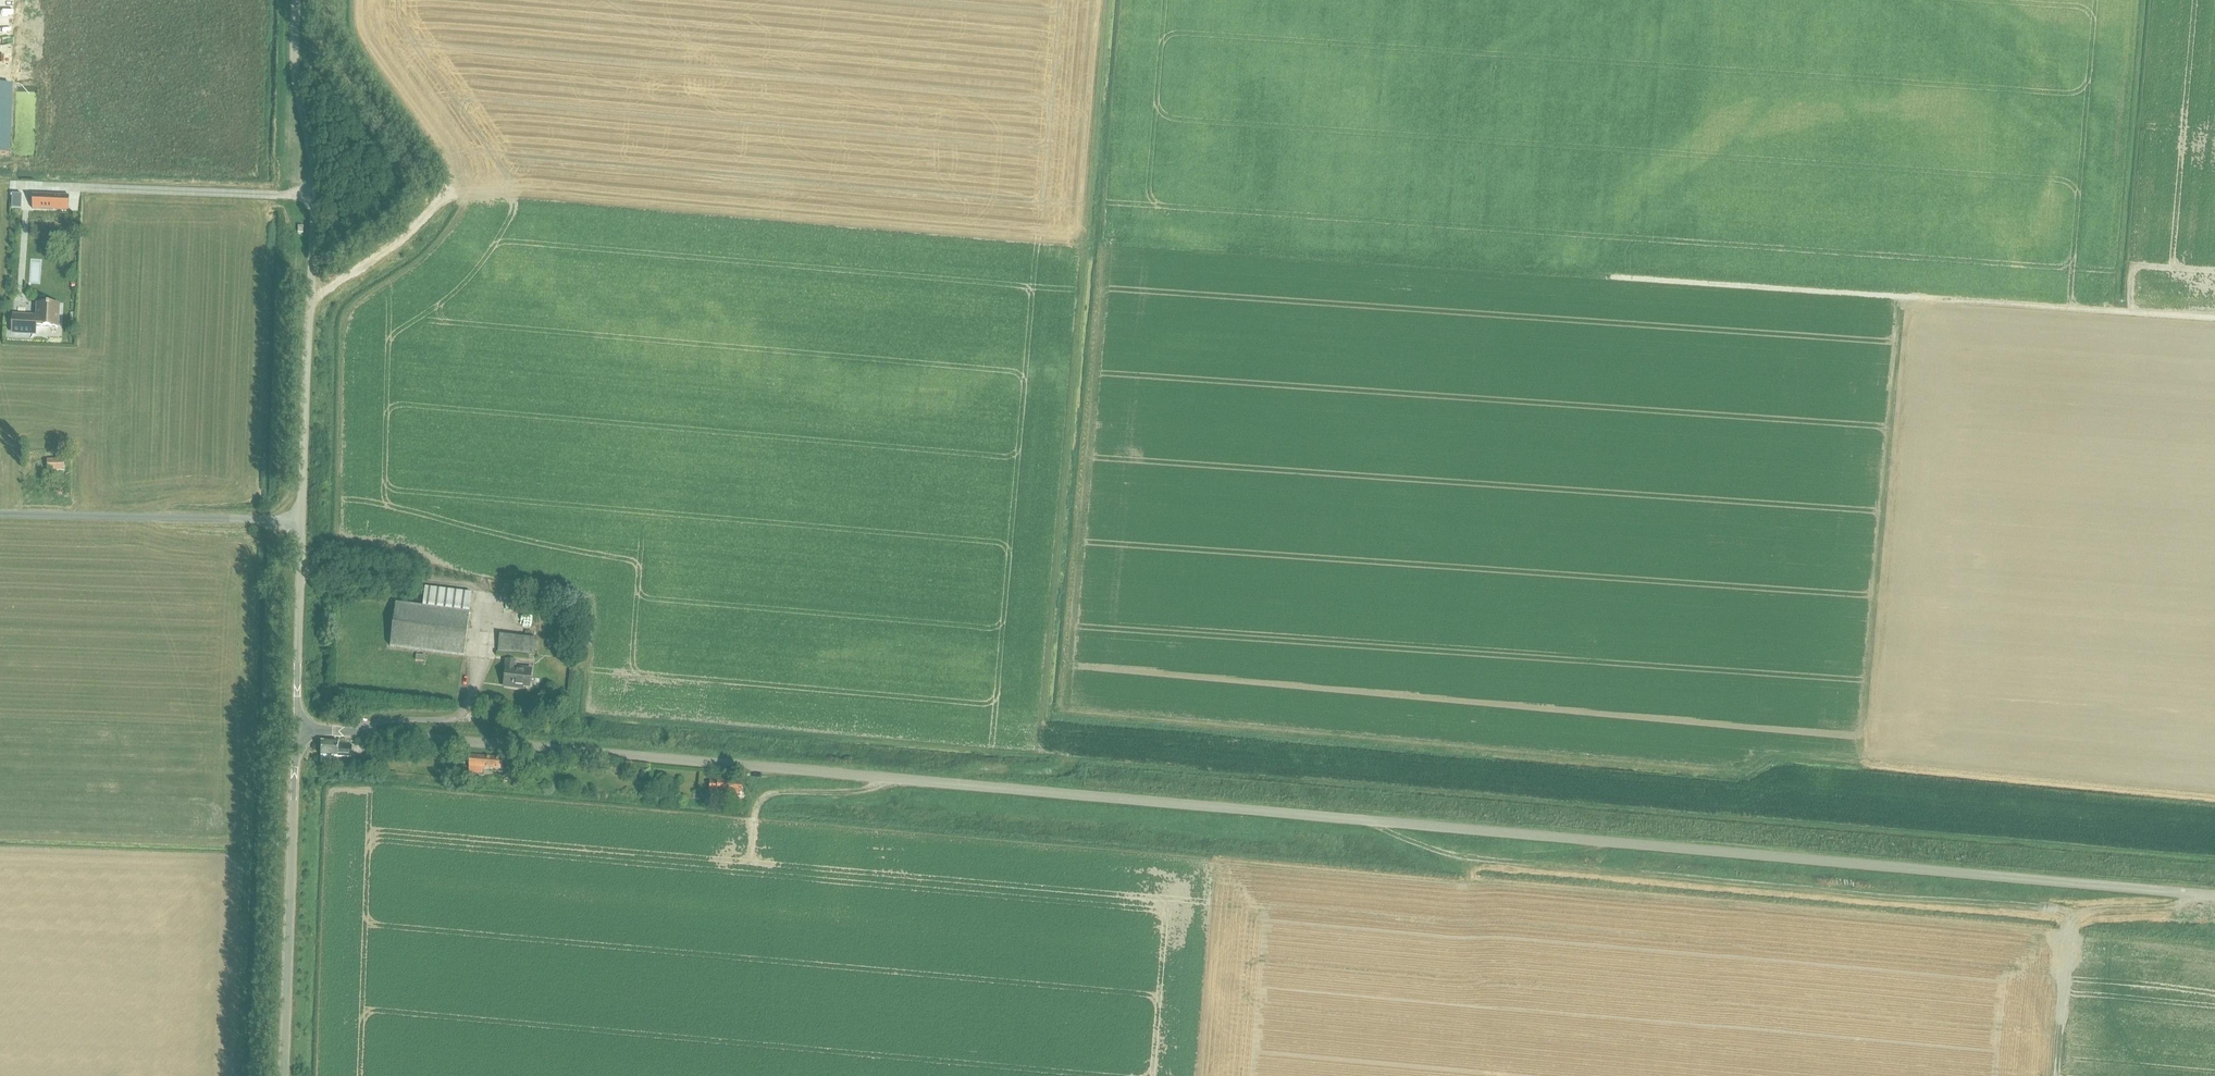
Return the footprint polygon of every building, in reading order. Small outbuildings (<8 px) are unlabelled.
[(9,154),(10,118),(11,85),(0,84),(0,154),(9,154)] [(12,201),(12,208),(16,208),(21,208),(22,197),(22,194),(17,194),(12,194),(12,201)] [(33,201),(33,209),(54,210),(54,203),(55,195),(43,195),(33,195),(33,201)] [(11,319),(10,331),(13,331),(12,333),(32,334),(32,329),(33,326),(37,326),(46,326),(58,327),(58,316),(59,305),(49,305),(49,304),(47,304),(47,305),(38,304),(38,312),(37,319),(34,319),(23,318),(13,318),(13,319),(11,319)] [(40,462),(33,462),(33,469),(48,468),(48,471),(65,471),(65,460),(65,456),(58,456),(56,456),(56,460),(40,460),(40,462)] [(464,655),(469,612),(471,593),(425,587),(423,606),(395,603),(390,646),(464,655)] [(535,655),(536,638),(499,635),(498,651),(535,655)] [(530,687),(532,669),(515,667),(516,661),(507,660),(504,684),(512,685),(512,688),(523,689),(523,686),(530,687)] [(338,742),(322,741),(321,755),(351,757),(352,745),(338,745),(338,742)] [(503,769),(503,757),(470,755),(469,772),(483,773),(483,768),(503,769)] [(742,793),(743,782),(710,780),(709,791),(727,792),(727,796),(740,796),(741,792),(742,793)]
